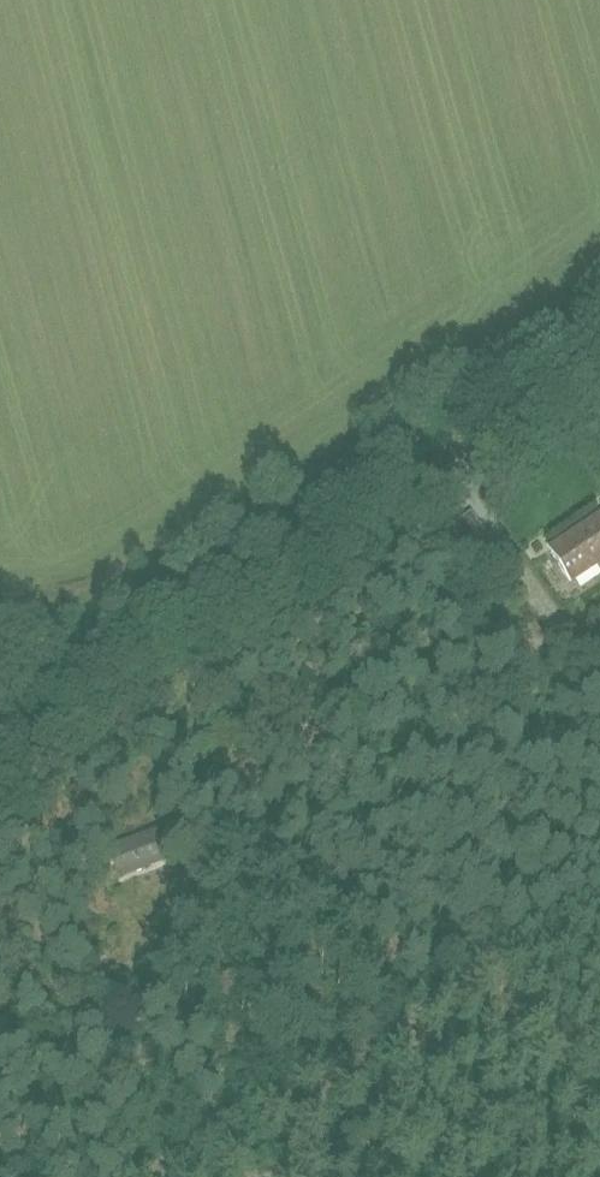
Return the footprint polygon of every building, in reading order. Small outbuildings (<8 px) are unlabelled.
[(576,328),(569,318),(563,322),(570,332),(576,328)] [(549,549),(571,582),(599,562),(599,515),(549,549)] [(169,825),(108,848),(120,880),(181,857),(169,825)]
